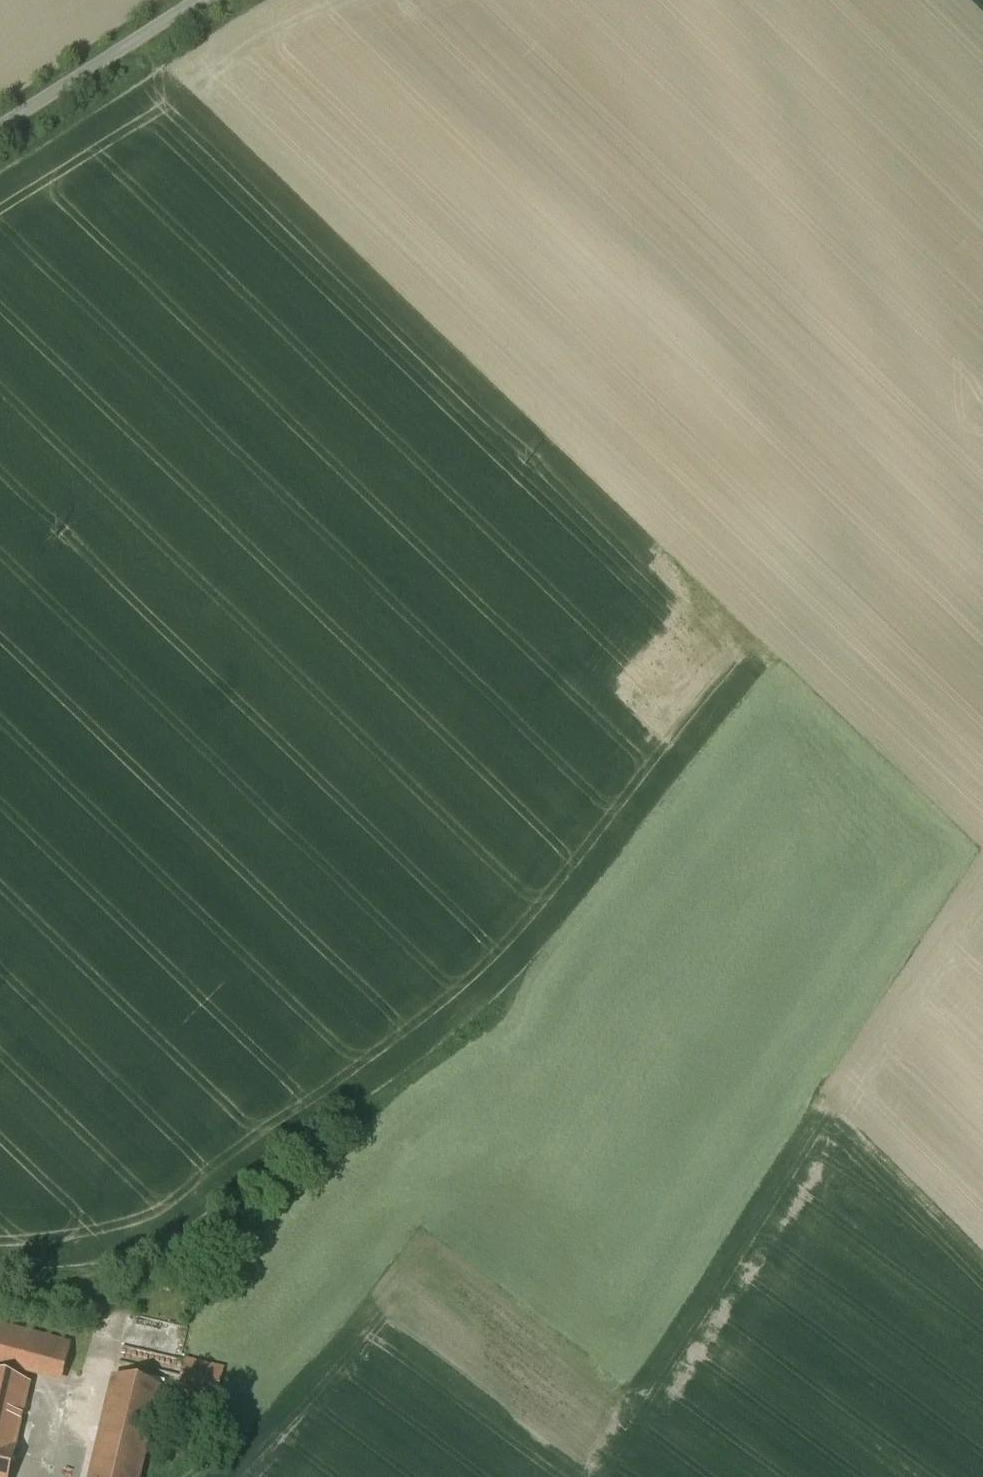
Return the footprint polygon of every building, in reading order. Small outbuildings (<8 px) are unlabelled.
[(0,1314),(0,1357),(66,1373),(75,1332),(0,1314)] [(223,1371),(185,1363),(178,1394),(216,1403),(223,1371)] [(113,1378),(92,1476),(143,1476),(163,1388),(113,1378)] [(31,1387),(0,1380),(0,1476),(10,1476),(31,1387)]
